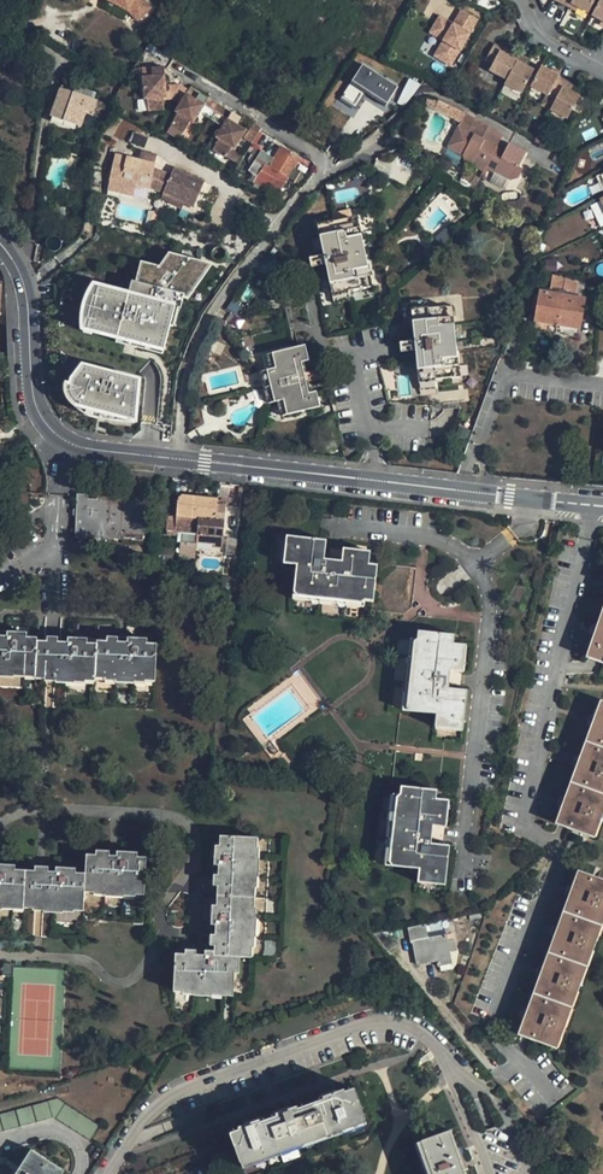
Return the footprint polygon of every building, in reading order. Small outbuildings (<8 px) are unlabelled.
[(139,16),(152,3),(149,0),(117,0),(129,6),(139,16)] [(554,1),(568,8),(570,4),(578,8),(588,14),(595,0),(554,0),(554,1)] [(592,16),(601,21),(602,22),(602,0),(600,0),(592,16)] [(570,4),(568,8),(575,12),(576,10),(578,8),(570,4)] [(438,15),(429,32),(442,40),(433,55),(450,66),(478,20),(460,9),(455,18),(458,20),(454,25),(452,24),(438,15)] [(521,94),(533,70),(525,65),(526,62),(528,59),(519,55),(518,57),(517,60),(499,51),(501,48),(501,47),(494,43),(485,61),(491,65),(488,71),(506,80),(503,85),(521,94)] [(499,51),(517,60),(518,57),(501,48),(499,51)] [(340,98),(353,107),(363,91),(385,105),(395,87),(361,66),(340,98)] [(155,75),(145,76),(146,96),(150,96),(150,107),(164,107),(163,95),(168,95),(168,91),(168,90),(169,90),(170,89),(171,88),(171,87),(171,86),(171,85),(170,84),(170,83),(167,82),(166,67),(155,67),(155,75)] [(541,104),(566,118),(571,108),(578,95),(570,90),(573,84),(558,76),(552,72),(541,67),(530,87),(545,96),(541,104)] [(65,74),(60,88),(72,92),(77,78),(65,74)] [(409,80),(398,104),(403,106),(413,95),(419,85),(409,80)] [(181,83),(170,83),(170,84),(171,85),(171,86),(171,87),(171,88),(170,89),(169,90),(168,90),(168,91),(168,95),(173,96),(181,83)] [(173,120),(185,129),(191,119),(193,120),(195,120),(197,119),(198,118),(199,117),(200,115),(200,114),(199,112),(201,111),(210,95),(202,90),(198,97),(189,91),(190,88),(181,83),(173,96),(181,101),(176,109),(179,111),(173,120)] [(51,117),(80,126),(85,110),(93,113),(98,100),(72,92),(60,88),(51,117)] [(215,98),(210,95),(201,111),(205,113),(215,98)] [(578,95),(571,108),(580,113),(582,109),(587,99),(578,95)] [(228,107),(215,98),(205,113),(208,115),(219,122),(228,107)] [(113,105),(98,100),(93,113),(109,118),(113,105)] [(466,114),(440,100),(435,109),(443,113),(461,123),(466,114)] [(233,109),(228,107),(219,122),(224,125),(233,109)] [(213,147),(226,155),(232,145),(235,147),(243,134),(247,128),(237,122),(242,115),(233,109),(224,125),(221,129),(220,128),(218,129),(217,129),(216,130),(215,132),(215,133),(216,135),(217,136),(219,136),(213,147)] [(497,145),(459,125),(448,146),(463,154),(465,162),(471,165),(476,156),(488,163),(485,169),(494,173),(495,171),(511,180),(520,176),(524,169),(518,166),(526,151),(510,143),(503,157),(494,153),(497,145)] [(278,194),(297,157),(281,147),(272,163),(252,153),(246,163),(253,170),(252,172),(258,175),(255,181),(278,194)] [(159,169),(118,162),(113,189),(140,193),(140,190),(155,192),(158,172),(159,169)] [(176,178),(169,197),(191,205),(201,208),(210,182),(178,171),(176,178)] [(158,172),(155,192),(169,197),(176,178),(158,172)] [(258,175),(252,172),(249,178),(255,181),(258,175)] [(169,197),(168,202),(189,210),(191,205),(169,197)] [(152,212),(150,227),(159,228),(160,224),(161,213),(152,212)] [(372,286),(357,217),(318,226),(320,236),(324,255),(326,265),(333,295),(372,286)] [(80,331),(165,353),(171,326),(174,327),(178,308),(181,309),(184,298),(188,299),(213,263),(169,252),(160,265),(140,260),(135,281),(125,279),(123,289),(92,281),(86,290),(83,298),(80,307),(79,317),(80,331)] [(326,265),(324,255),(309,258),(310,260),(311,268),(326,265)] [(581,283),(564,280),(562,291),(567,292),(566,296),(579,298),(581,288),(581,283)] [(533,320),(578,328),(583,298),(579,298),(566,296),(567,292),(562,291),(539,287),(533,320)] [(460,376),(453,317),(413,321),(414,328),(415,342),(416,351),(420,383),(437,381),(436,379),(460,376)] [(416,351),(415,342),(400,344),(400,346),(401,353),(416,351)] [(307,351),(275,357),(278,372),(270,374),(261,376),(268,408),(277,406),(284,404),(288,420),(320,413),(316,397),(308,398),(302,400),(296,370),(301,368),(310,367),(307,351)] [(267,358),(270,374),(278,372),(275,357),(267,358)] [(99,417),(137,422),(142,377),(83,364),(73,378),(71,385),(65,384),(66,391),(67,397),(72,403),(80,411),(87,414),(97,417),(99,417)] [(296,370),(302,400),(308,398),(306,388),(304,379),(301,368),(296,370)] [(318,376),(304,379),(306,388),(320,385),(318,376)] [(280,422),(288,420),(284,404),(277,406),(280,422)] [(208,499),(178,495),(176,515),(174,530),(196,533),(195,542),(221,544),(225,505),(217,504),(214,504),(214,506),(207,505),(208,499)] [(97,500),(78,499),(76,532),(96,533),(96,536),(122,538),(122,534),(143,535),(144,503),(123,501),(124,498),(97,497),(97,500)] [(176,515),(167,514),(166,529),(174,530),(176,515)] [(298,594),(365,601),(365,598),(372,599),(375,599),(379,563),(370,562),(371,551),(343,548),(342,558),(326,557),(328,539),(287,535),(285,561),(298,563),(295,591),(298,594)] [(365,601),(298,594),(295,591),(294,598),(365,605),(365,601)] [(585,656),(593,659),(602,663),(602,606),(585,656)] [(49,675),(49,678),(54,678),(60,678),(60,680),(79,681),(79,679),(90,680),(90,678),(99,678),(99,676),(109,676),(109,678),(120,679),(120,680),(138,681),(138,680),(150,681),(150,679),(160,679),(162,642),(152,641),(152,637),(132,636),(131,640),(122,639),(122,635),(111,634),(110,639),(101,638),(101,641),(91,640),(92,637),(72,636),(72,639),(63,639),(63,636),(55,635),(51,635),(51,638),(42,638),(42,635),(40,635),(31,634),(32,630),(12,629),(12,633),(3,633),(4,629),(0,628),(0,672),(2,672),(2,674),(18,675),(18,674),(49,675)] [(409,703),(410,708),(438,711),(438,713),(437,716),(465,719),(468,687),(451,686),(452,669),(458,669),(461,642),(456,641),(457,632),(420,629),(419,638),(416,637),(409,703)] [(409,703),(416,637),(412,637),(411,650),(405,707),(410,708),(409,703)] [(461,642),(458,669),(465,670),(466,661),(468,642),(461,642)] [(594,838),(602,813),(602,702),(600,700),(555,823),(566,827),(594,838)] [(465,719),(437,716),(437,724),(446,725),(464,727),(465,719)] [(439,788),(402,784),(401,793),(399,792),(398,792),(391,858),(393,864),(420,867),(420,872),(447,875),(451,843),(433,841),(435,823),(440,824),(443,797),(438,796),(439,788)] [(391,858),(398,792),(395,792),(393,807),(387,863),(393,864),(391,858)] [(443,797),(440,824),(447,825),(448,814),(450,798),(443,797)] [(169,950),(168,982),(186,983),(186,986),(205,987),(205,984),(225,985),(226,952),(238,953),(239,934),(243,934),(244,913),(240,913),(242,874),(246,874),(246,855),(243,855),(244,834),(212,832),(211,853),(207,853),(206,862),(211,862),(209,912),(204,911),(204,922),(208,922),(207,949),(198,949),(198,952),(169,950)] [(3,904),(3,900),(43,902),(43,905),(63,907),(63,903),(82,904),(84,885),(103,887),(103,890),(122,891),(123,887),(142,888),(144,856),(125,855),(125,850),(116,850),(116,854),(86,853),(84,872),(65,871),(65,867),(56,866),(56,871),(41,870),(5,869),(5,864),(0,864),(0,904),(3,904)] [(556,1048),(602,919),(602,880),(577,870),(518,1034),(556,1048)] [(447,875),(420,872),(419,880),(426,881),(446,883),(447,875)] [(409,928),(412,942),(428,938),(427,931),(425,924),(409,928)] [(428,938),(446,934),(445,928),(439,929),(427,931),(428,938)] [(412,942),(417,965),(437,961),(438,967),(452,964),(450,952),(456,951),(454,940),(447,941),(446,934),(428,938),(412,942)] [(14,962),(4,961),(3,975),(13,975),(14,966),(14,962)] [(364,1117),(353,1086),(366,1081),(349,1034),(197,1089),(215,1136),(228,1131),(239,1161),(364,1117)] [(48,1101),(0,1115),(0,1132),(53,1118),(48,1101)] [(90,1141),(99,1127),(65,1104),(56,1118),(90,1141)] [(419,1139),(431,1173),(465,1173),(461,1161),(465,1160),(461,1151),(457,1152),(448,1127),(419,1139)] [(31,1150),(16,1173),(56,1173),(59,1168),(31,1150)]
